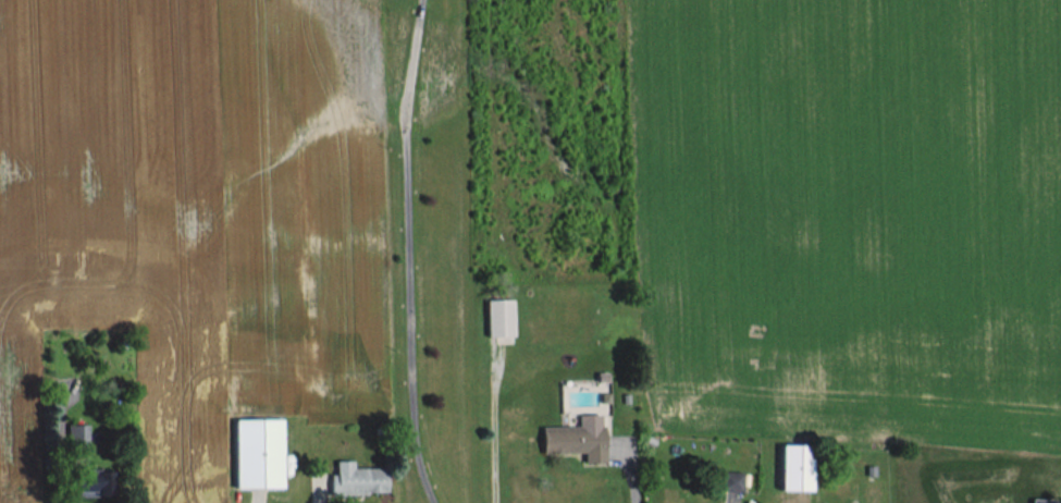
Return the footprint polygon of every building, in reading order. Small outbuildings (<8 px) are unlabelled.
[(486,299),(487,336),(513,335),(512,298),(486,299)] [(541,426),(542,453),(583,452),(583,463),(604,462),(602,413),(577,414),(577,426),(541,426)] [(234,419),(234,487),(281,487),(281,418),(234,419)] [(87,424),(67,424),(67,448),(87,448),(87,424)] [(807,445),(780,444),(779,489),(810,490),(810,456),(807,456),(807,445)] [(329,493),(385,493),(385,467),(351,467),(351,460),(334,460),(334,474),(329,474),(329,493)] [(110,494),(110,469),(72,470),(73,495),(110,494)] [(741,491),(742,471),(719,471),(718,490),(741,491)]
